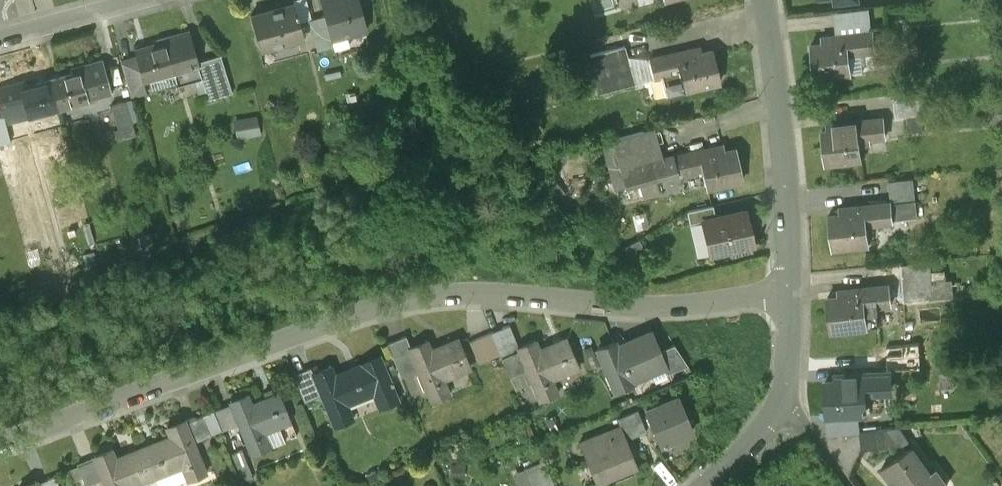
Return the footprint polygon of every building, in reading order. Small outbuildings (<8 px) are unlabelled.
[(358,0),(320,0),(325,17),(331,40),(367,31),(358,0)] [(300,25),(295,5),(251,17),(260,52),(298,42),(294,26),(300,25)] [(831,16),(834,37),(874,33),(872,11),(831,16)] [(333,48),(331,40),(325,17),(309,21),(318,52),(333,48)] [(159,46),(135,53),(137,60),(143,83),(144,83),(144,82),(172,74),(176,88),(200,81),(196,66),(197,66),(196,63),(188,32),(157,41),(159,46)] [(816,79),(853,75),(850,49),(859,48),(860,53),(876,51),(874,33),(834,37),(834,43),(812,45),(816,79)] [(625,49),(589,59),(600,96),(636,86),(625,49)] [(655,78),(662,76),(667,96),(721,84),(714,52),(692,57),(691,51),(651,60),(655,78)] [(196,66),(200,81),(206,102),(231,95),(220,56),(196,63),(197,66),(196,66)] [(147,94),(143,83),(137,60),(121,64),(131,99),(147,94)] [(112,96),(103,61),(71,70),(72,76),(50,82),(58,110),(58,111),(112,96)] [(50,82),(21,90),(20,85),(0,90),(0,112),(0,113),(24,107),(27,118),(58,110),(50,82)] [(917,92),(893,95),(895,120),(920,117),(917,92)] [(133,129),(126,104),(112,108),(119,133),(133,129)] [(11,144),(4,118),(0,119),(0,147),(11,144)] [(844,124),(845,130),(822,132),(826,165),(862,161),(861,147),(871,145),(871,140),(886,138),(884,120),(844,124)] [(613,142),(622,172),(653,163),(653,164),(661,162),(661,161),(653,130),(613,142)] [(693,168),(702,166),(708,192),(744,184),(737,151),(715,156),(713,150),(674,158),(678,177),(694,173),(693,168)] [(661,162),(653,164),(658,181),(678,177),(674,158),(661,161),(661,162)] [(628,189),(658,181),(653,164),(653,163),(622,172),(628,189)] [(913,184),(889,187),(891,204),(915,202),(913,184)] [(917,219),(915,202),(891,204),(893,222),(917,219)] [(867,221),(875,220),(876,225),(893,223),(893,222),(891,204),(851,209),(851,214),(829,217),(833,250),(870,245),(867,221)] [(703,223),(716,220),(713,208),(687,214),(690,227),(703,224),(703,223)] [(711,258),(754,248),(746,213),(716,220),(703,223),(703,224),(711,258)] [(928,268),(897,270),(900,306),(951,303),(950,286),(929,287),(928,268)] [(889,287),(849,292),(850,297),(828,300),(831,333),(867,329),(864,304),(873,303),(874,308),(891,306),(889,287)] [(510,380),(527,372),(518,352),(521,351),(510,327),(491,335),(510,380)] [(616,345),(598,352),(615,393),(633,385),(632,384),(665,370),(665,369),(659,353),(651,335),(618,349),(616,345)] [(401,380),(419,373),(410,350),(411,350),(406,339),(388,346),(401,380)] [(411,350),(410,350),(419,373),(432,404),(449,397),(442,381),(470,369),(458,342),(432,354),(427,343),(426,344),(427,345),(412,352),(411,350)] [(521,351),(518,352),(527,372),(540,404),(557,397),(551,382),(579,370),(568,342),(539,354),(536,345),(521,351)] [(674,347),(659,353),(665,369),(665,370),(667,376),(688,367),(674,347)] [(911,354),(888,355),(889,369),(912,368),(911,354)] [(332,369),(314,377),(315,378),(323,397),(336,430),(353,422),(346,406),(374,394),(363,368),(336,379),(332,369)] [(828,418),(864,416),(862,391),(873,391),(873,395),(890,394),(888,375),(847,377),(848,383),(826,384),(828,418)] [(305,405),(323,397),(315,378),(297,385),(305,405)] [(249,399),(231,406),(232,406),(240,426),(253,458),(270,451),(263,435),(279,428),(291,423),(280,396),(252,408),(249,399)] [(677,399),(646,412),(661,447),(692,434),(677,399)] [(222,433),(240,426),(232,406),(214,413),(222,433)] [(621,428),(627,442),(647,434),(638,413),(617,421),(620,429),(621,428)] [(186,425),(194,444),(212,437),(204,417),(186,425)] [(172,440),(144,451),(155,479),(183,467),(190,483),(207,476),(194,444),(186,425),(185,424),(168,431),(172,440)] [(263,435),(270,451),(286,445),(279,428),(263,435)] [(580,445),(588,466),(592,464),(599,482),(596,484),(596,485),(638,469),(637,467),(636,467),(630,452),(627,442),(621,428),(620,429),(580,445)] [(863,452),(904,448),(909,444),(900,430),(861,434),(863,452)] [(882,471),(893,485),(946,485),(935,471),(930,474),(912,449),(882,471)] [(96,462),(104,481),(106,485),(137,485),(155,479),(144,451),(117,462),(113,453),(95,460),(96,462)] [(243,453),(233,458),(244,484),(254,480),(243,453)] [(104,481),(96,462),(78,469),(85,485),(91,485),(104,481)] [(530,485),(554,485),(545,463),(524,471),(530,485)]
